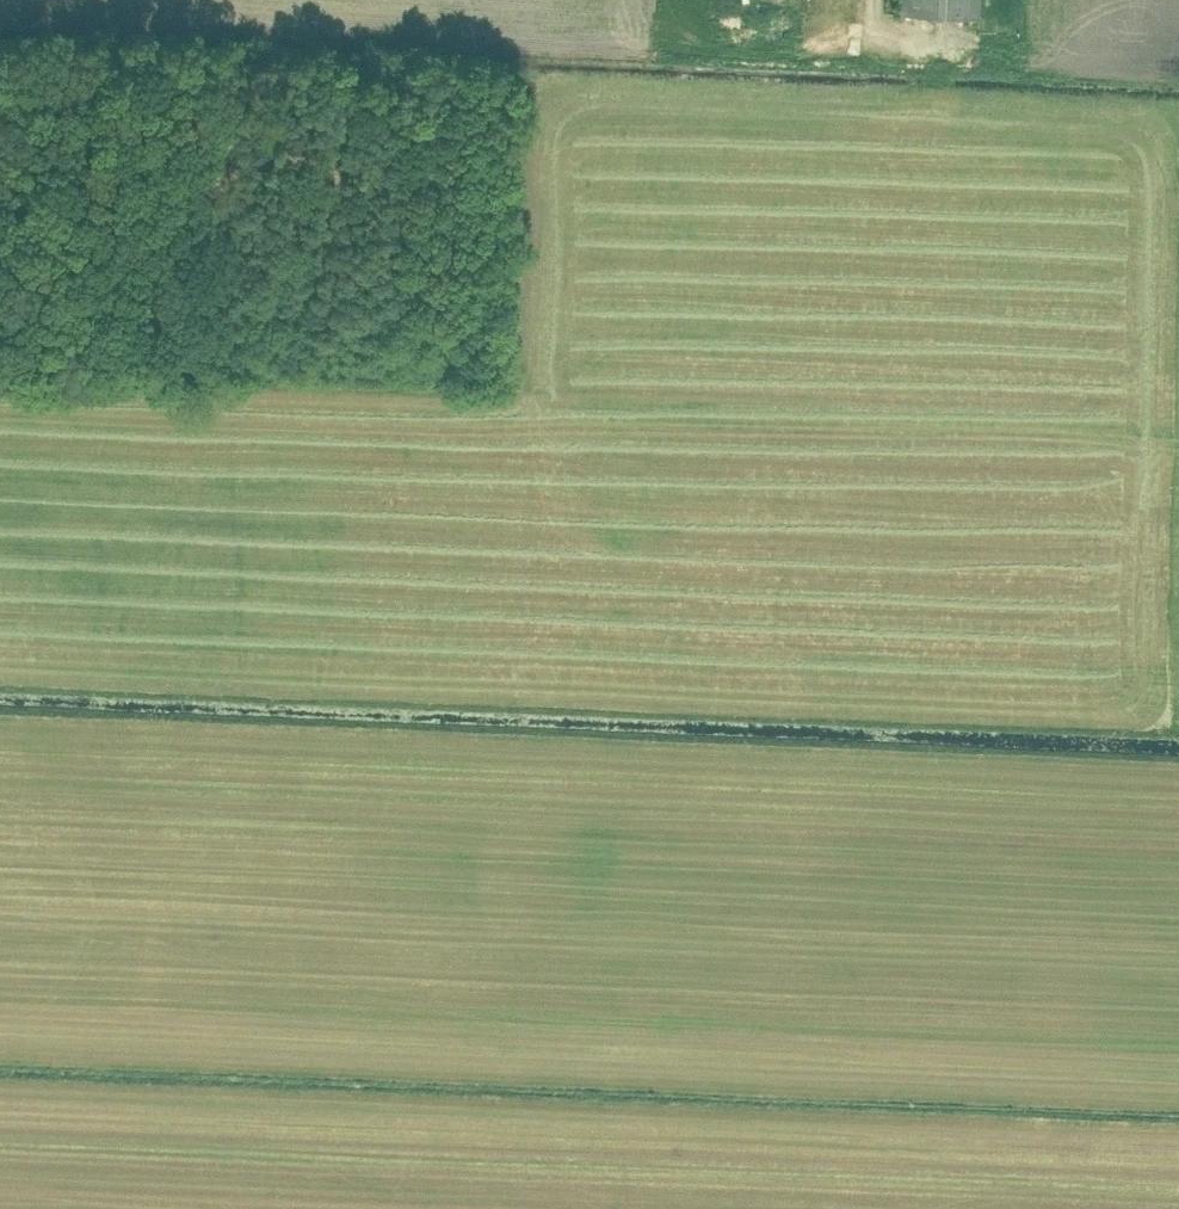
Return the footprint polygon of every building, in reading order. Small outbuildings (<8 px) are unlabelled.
[(902,12),(978,15),(979,0),(902,0),(902,12)]
